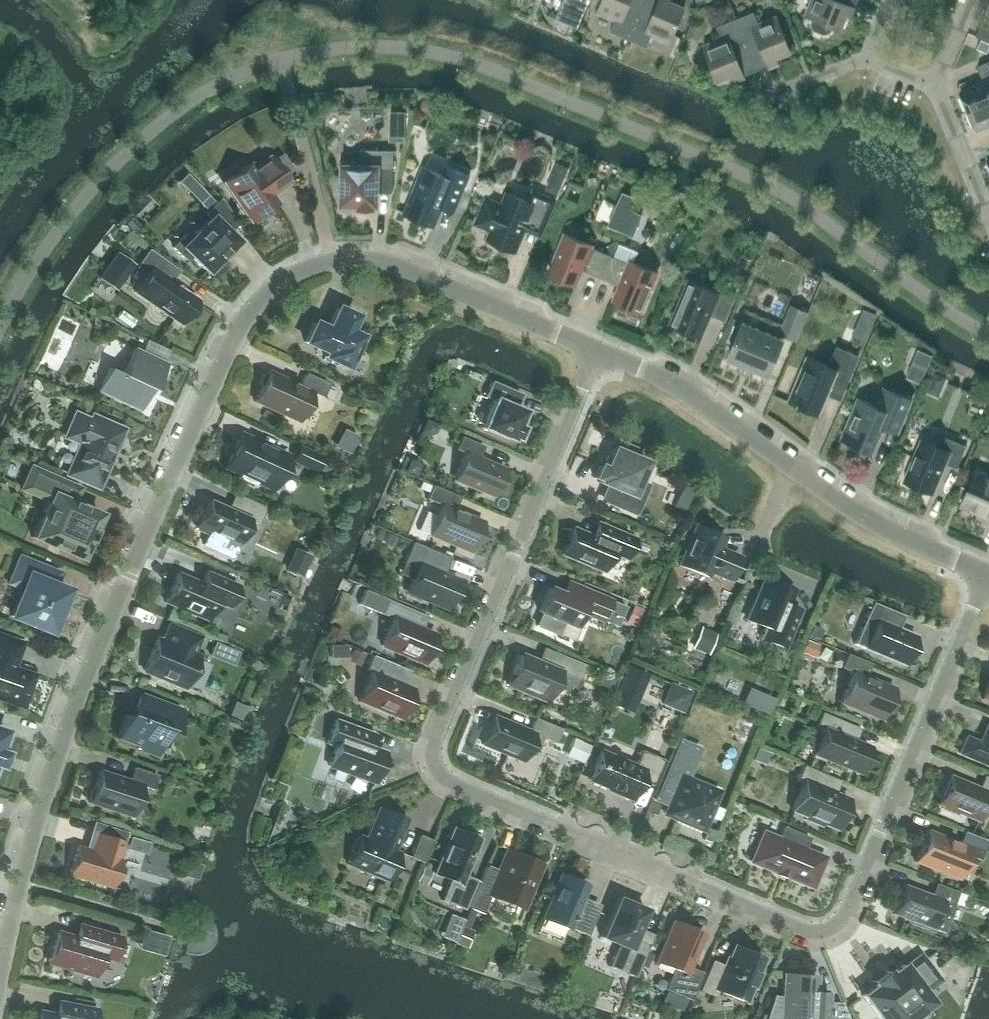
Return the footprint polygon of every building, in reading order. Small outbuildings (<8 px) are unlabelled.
[(556,18),(578,27),(590,0),(564,0),(556,18)] [(597,12),(615,19),(610,31),(629,39),(645,0),(602,0),(597,12)] [(629,39),(647,46),(652,35),(670,42),(685,7),(668,0),(645,0),(629,39)] [(858,0),(812,0),(806,15),(814,18),(812,22),(813,26),(815,30),(824,33),(828,32),(831,30),(833,26),(841,29),(850,6),(855,8),(858,0)] [(777,16),(759,23),(754,11),(735,19),(756,70),(769,65),(768,61),(791,51),(777,16)] [(743,75),(756,70),(735,19),(717,26),(722,38),(704,45),(718,81),(741,71),(743,75)] [(980,24),(976,36),(988,41),(988,28),(980,24)] [(977,66),(984,82),(960,93),(968,111),(988,102),(988,61),(977,66)] [(968,111),(975,130),(988,124),(988,102),(968,111)] [(340,161),(340,178),(344,178),(343,202),(359,203),(359,206),(359,207),(374,208),(374,207),(374,203),(376,203),(377,192),(384,192),(393,192),(393,169),(393,166),(393,150),(361,150),(361,165),(356,165),(356,162),(356,161),(340,161)] [(280,153),(273,158),(284,174),(291,169),(280,153)] [(271,186),(283,178),(268,156),(251,168),(248,163),(222,181),(250,221),(275,202),(269,193),(270,192),(271,186)] [(455,211),(470,176),(446,166),(442,175),(424,167),(405,212),(396,208),(395,209),(434,225),(443,206),(446,204),(447,201),(457,205),(454,211),(455,211)] [(199,189),(191,197),(206,212),(214,204),(199,189)] [(543,229),(555,200),(534,191),(530,202),(507,192),(502,205),(487,198),(478,218),(494,225),(488,239),(492,241),(493,244),(500,247),(504,246),(515,251),(527,223),(543,229)] [(226,232),(235,222),(219,199),(214,204),(206,212),(205,213),(209,217),(190,236),(186,232),(172,246),(185,259),(189,255),(205,270),(234,240),(226,232)] [(593,245),(577,238),(565,233),(548,273),(576,284),(583,268),(589,270),(588,272),(590,272),(591,271),(599,275),(599,276),(601,277),(610,255),(592,247),(593,245)] [(610,255),(601,277),(603,278),(603,277),(612,281),(614,282),(614,281),(620,283),(613,300),(641,311),(658,272),(633,262),(637,251),(637,250),(633,249),(619,243),(614,256),(610,255)] [(169,281),(177,269),(148,249),(136,265),(146,273),(133,290),(179,322),(195,300),(169,281)] [(719,290),(719,292),(689,279),(670,324),(701,337),(711,314),(725,320),(735,297),(719,290)] [(796,339),(807,312),(791,305),(784,321),(790,323),(785,335),(796,339)] [(341,307),(340,309),(335,307),(326,328),(312,321),(303,341),(325,351),(323,355),(336,361),(335,364),(343,368),(350,365),(354,358),(351,351),(351,350),(358,335),(346,330),(353,315),(348,312),(349,311),(348,310),(347,312),(341,309),(342,308),(341,307)] [(864,309),(854,335),(865,340),(875,313),(864,309)] [(769,374),(783,339),(743,322),(728,357),(769,374)] [(153,389),(166,361),(133,346),(120,373),(107,367),(96,391),(138,411),(149,388),(153,389)] [(844,389),(858,356),(837,347),(829,366),(807,356),(788,400),(798,405),(798,406),(801,407),(802,406),(819,413),(832,384),(844,389)] [(305,372),(299,385),(267,370),(266,374),(264,373),(261,374),(258,381),(259,384),(261,385),(253,400),(297,421),(310,391),(321,396),(328,383),(305,372)] [(945,377),(933,371),(925,389),(936,394),(945,377)] [(514,406),(519,393),(490,381),(484,395),(492,399),(480,427),(510,439),(511,437),(515,439),(520,426),(516,425),(522,410),(514,406)] [(898,432),(912,399),(884,387),(876,406),(858,398),(841,439),(872,451),(883,426),(898,432)] [(92,415),(90,420),(74,413),(70,424),(65,435),(76,440),(76,439),(80,441),(67,472),(97,486),(104,469),(104,461),(109,450),(115,444),(121,428),(92,415)] [(257,443),(257,442),(239,433),(224,465),(240,472),(238,476),(253,483),(255,479),(272,487),(287,455),(268,447),(267,448),(257,443)] [(478,457),(483,445),(460,436),(455,448),(464,452),(453,479),(492,496),(504,468),(478,457)] [(957,467),(967,445),(947,437),(942,448),(922,440),(905,480),(933,492),(945,462),(957,467)] [(629,454),(632,447),(617,441),(614,448),(611,447),(609,453),(605,455),(604,459),(605,463),(603,466),(598,464),(593,477),(598,479),(597,481),(613,488),(608,501),(634,512),(643,490),(634,486),(644,461),(629,454)] [(314,469),(320,456),(298,446),(292,459),(314,469)] [(79,489),(79,487),(31,465),(21,487),(48,499),(31,535),(78,557),(85,543),(89,545),(95,530),(92,528),(98,514),(65,499),(72,485),(79,489)] [(976,469),(961,505),(976,511),(977,510),(987,514),(986,516),(988,517),(988,474),(976,469)] [(425,510),(417,529),(428,534),(469,551),(482,520),(453,508),(459,496),(432,484),(426,498),(441,504),(436,515),(425,510)] [(257,523),(264,506),(242,497),(236,512),(208,500),(196,528),(235,545),(247,518),(257,523)] [(633,537),(604,525),(600,523),(599,525),(603,526),(598,538),(572,527),(561,553),(602,570),(609,551),(625,558),(633,537)] [(717,549),(722,536),(694,525),(678,564),(706,575),(708,570),(729,578),(738,556),(724,550),(724,552),(717,549)] [(442,573),(449,557),(411,541),(402,562),(415,568),(406,590),(445,607),(457,579),(442,573)] [(48,630),(55,613),(56,613),(58,612),(58,610),(59,609),(59,607),(58,606),(65,589),(54,584),(59,571),(18,555),(7,583),(21,588),(22,596),(16,601),(10,615),(48,630)] [(228,606),(237,584),(206,571),(201,582),(177,572),(164,601),(205,619),(213,600),(228,606)] [(786,604),(793,589),(754,573),(753,574),(763,578),(746,618),(764,626),(759,637),(783,647),(799,610),(798,609),(795,615),(786,611),(787,608),(786,604)] [(541,612),(535,625),(557,634),(562,621),(573,625),(579,610),(593,616),(616,625),(625,605),(601,595),(579,586),(567,581),(566,581),(566,582),(561,592),(547,586),(537,610),(541,612)] [(364,589),(358,603),(380,612),(392,618),(381,644),(422,662),(434,634),(420,628),(414,625),(419,613),(419,612),(386,598),(364,589)] [(865,615),(854,642),(864,647),(869,649),(903,663),(914,635),(897,627),(902,614),(896,612),(871,601),(870,602),(865,615)] [(192,653),(198,636),(168,624),(162,638),(159,639),(156,638),(143,669),(157,675),(158,679),(166,682),(169,680),(183,686),(196,655),(192,653)] [(18,643),(0,637),(0,696),(20,703),(30,675),(17,671),(12,673),(7,663),(12,660),(18,643)] [(214,642),(209,653),(232,662),(236,651),(214,642)] [(569,692),(581,663),(552,651),(546,665),(519,653),(506,684),(543,699),(550,684),(569,692)] [(864,675),(870,662),(846,653),(841,666),(852,671),(839,701),(880,718),(893,687),(864,675)] [(396,677),(401,667),(371,654),(365,669),(371,671),(358,701),(399,718),(412,687),(398,681),(396,677)] [(690,691),(677,686),(667,710),(680,715),(690,691)] [(172,733),(181,709),(140,694),(131,716),(124,713),(115,736),(138,744),(137,748),(154,754),(163,730),(172,733)] [(845,736),(850,724),(820,711),(815,725),(823,728),(813,753),(857,771),(868,746),(845,736)] [(534,717),(529,730),(493,715),(481,743),(521,759),(527,744),(536,747),(541,736),(554,742),(560,728),(534,717)] [(372,733),(373,732),(335,718),(326,743),(335,746),(328,765),(372,781),(368,791),(369,791),(384,751),(368,745),(366,741),(363,741),(367,731),(372,733)] [(986,724),(979,741),(965,736),(958,754),(988,767),(988,725),(986,724)] [(679,739),(654,799),(668,804),(678,808),(675,817),(701,828),(715,795),(678,780),(693,745),(679,739)] [(651,784),(662,759),(640,749),(634,764),(600,750),(588,779),(614,790),(614,791),(630,798),(638,779),(651,784)] [(826,789),(831,777),(802,764),(795,780),(802,783),(791,810),(805,816),(804,818),(818,824),(820,822),(834,827),(846,797),(826,789)] [(152,788),(156,774),(132,766),(128,779),(99,769),(93,787),(90,789),(88,796),(89,799),(89,801),(130,815),(140,784),(152,788)] [(982,774),(977,787),(949,775),(937,803),(942,805),(941,807),(954,813),(956,811),(976,819),(984,800),(988,802),(988,777),(982,774)] [(393,849),(406,819),(377,807),(364,837),(358,835),(357,837),(356,837),(351,849),(352,851),(346,863),(386,880),(398,851),(393,849)] [(803,849),(808,836),(783,825),(777,838),(763,832),(751,860),(775,870),(774,873),(775,873),(776,869),(786,873),(784,877),(785,877),(786,875),(810,884),(821,857),(803,849)] [(462,873),(477,838),(451,827),(433,872),(449,879),(440,899),(463,908),(475,879),(462,873)] [(963,830),(958,842),(927,829),(925,833),(923,834),(920,841),(921,843),(914,861),(957,878),(966,854),(979,859),(986,840),(963,830)] [(76,845),(68,873),(110,886),(118,858),(117,857),(122,841),(96,833),(91,850),(76,845)] [(422,861),(431,839),(418,834),(409,856),(422,861)] [(538,864),(526,859),(506,850),(497,870),(485,865),(468,906),(481,911),(490,889),(522,903),(538,864)] [(580,897),(586,884),(560,873),(542,917),(567,928),(568,926),(586,934),(597,907),(583,901),(580,897)] [(903,884),(893,913),(932,927),(942,931),(952,904),(957,891),(934,882),(930,894),(903,884)] [(632,936),(644,908),(616,896),(599,936),(617,943),(608,965),(634,976),(648,943),(632,936)] [(672,920),(655,960),(672,968),(664,988),(666,989),(661,1002),(680,1010),(686,997),(690,999),(701,972),(689,966),(703,933),(672,920)] [(112,960),(120,935),(78,923),(78,924),(84,926),(81,935),(79,934),(74,936),(56,931),(47,962),(93,975),(98,956),(112,960)] [(756,973),(762,958),(732,945),(724,965),(711,960),(698,989),(712,995),(715,988),(744,1001),(750,986),(753,987),(759,974),(756,973)] [(906,970),(902,965),(903,965),(902,964),(900,965),(889,974),(888,974),(887,975),(888,975),(884,977),(886,979),(881,983),(879,981),(876,984),(875,983),(874,984),(875,985),(863,993),(861,994),(862,996),(863,995),(881,1018),(896,1018),(899,1017),(900,1016),(912,1007),(913,1006),(925,997),(926,996),(925,995),(922,991),(937,980),(938,979),(937,978),(923,959),(922,958),(921,959),(906,970)] [(815,975),(783,973),(781,1018),(800,1018),(827,1018),(828,992),(827,992),(827,998),(817,998),(817,995),(814,992),(815,975)] [(95,1007),(58,1000),(57,1001),(63,1002),(61,1012),(59,1011),(55,1013),(39,1010),(37,1018),(93,1018),(95,1007)]
